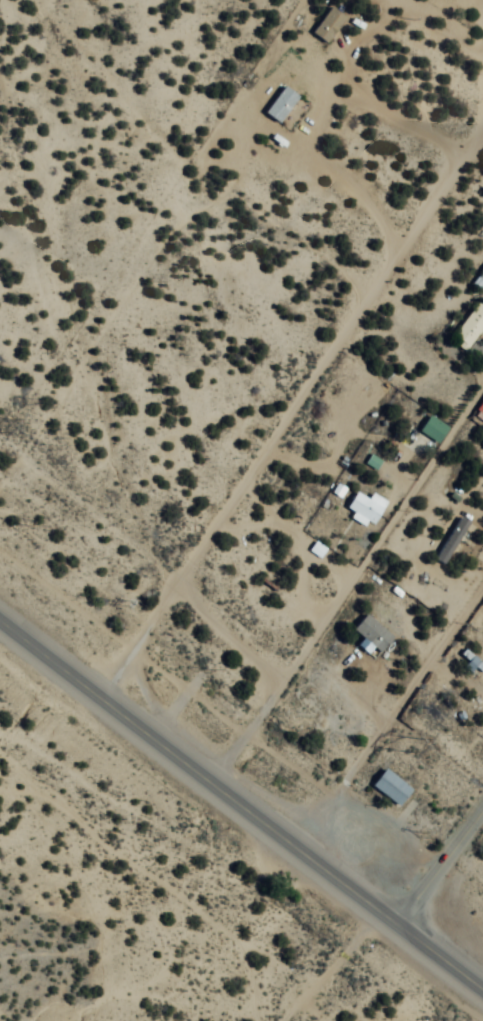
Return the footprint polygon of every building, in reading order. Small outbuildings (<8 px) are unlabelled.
[(315,35),(330,45),(347,19),(333,9),(315,35)] [(267,115),(282,126),(301,98),(286,88),(267,115)] [(474,285),(482,292),(482,274),(474,285)] [(472,350),(482,333),(482,308),(479,305),(456,339),(472,350)] [(421,434),(440,446),(451,429),(432,417),(421,434)] [(349,510),(357,515),(355,518),(373,529),(389,503),(375,495),(371,501),(359,494),(349,510)] [(471,526),(463,521),(438,562),(446,567),(471,526)] [(355,631),(383,654),(396,639),(369,615),(355,631)] [(374,787),(401,809),(415,792),(388,770),(374,787)]
